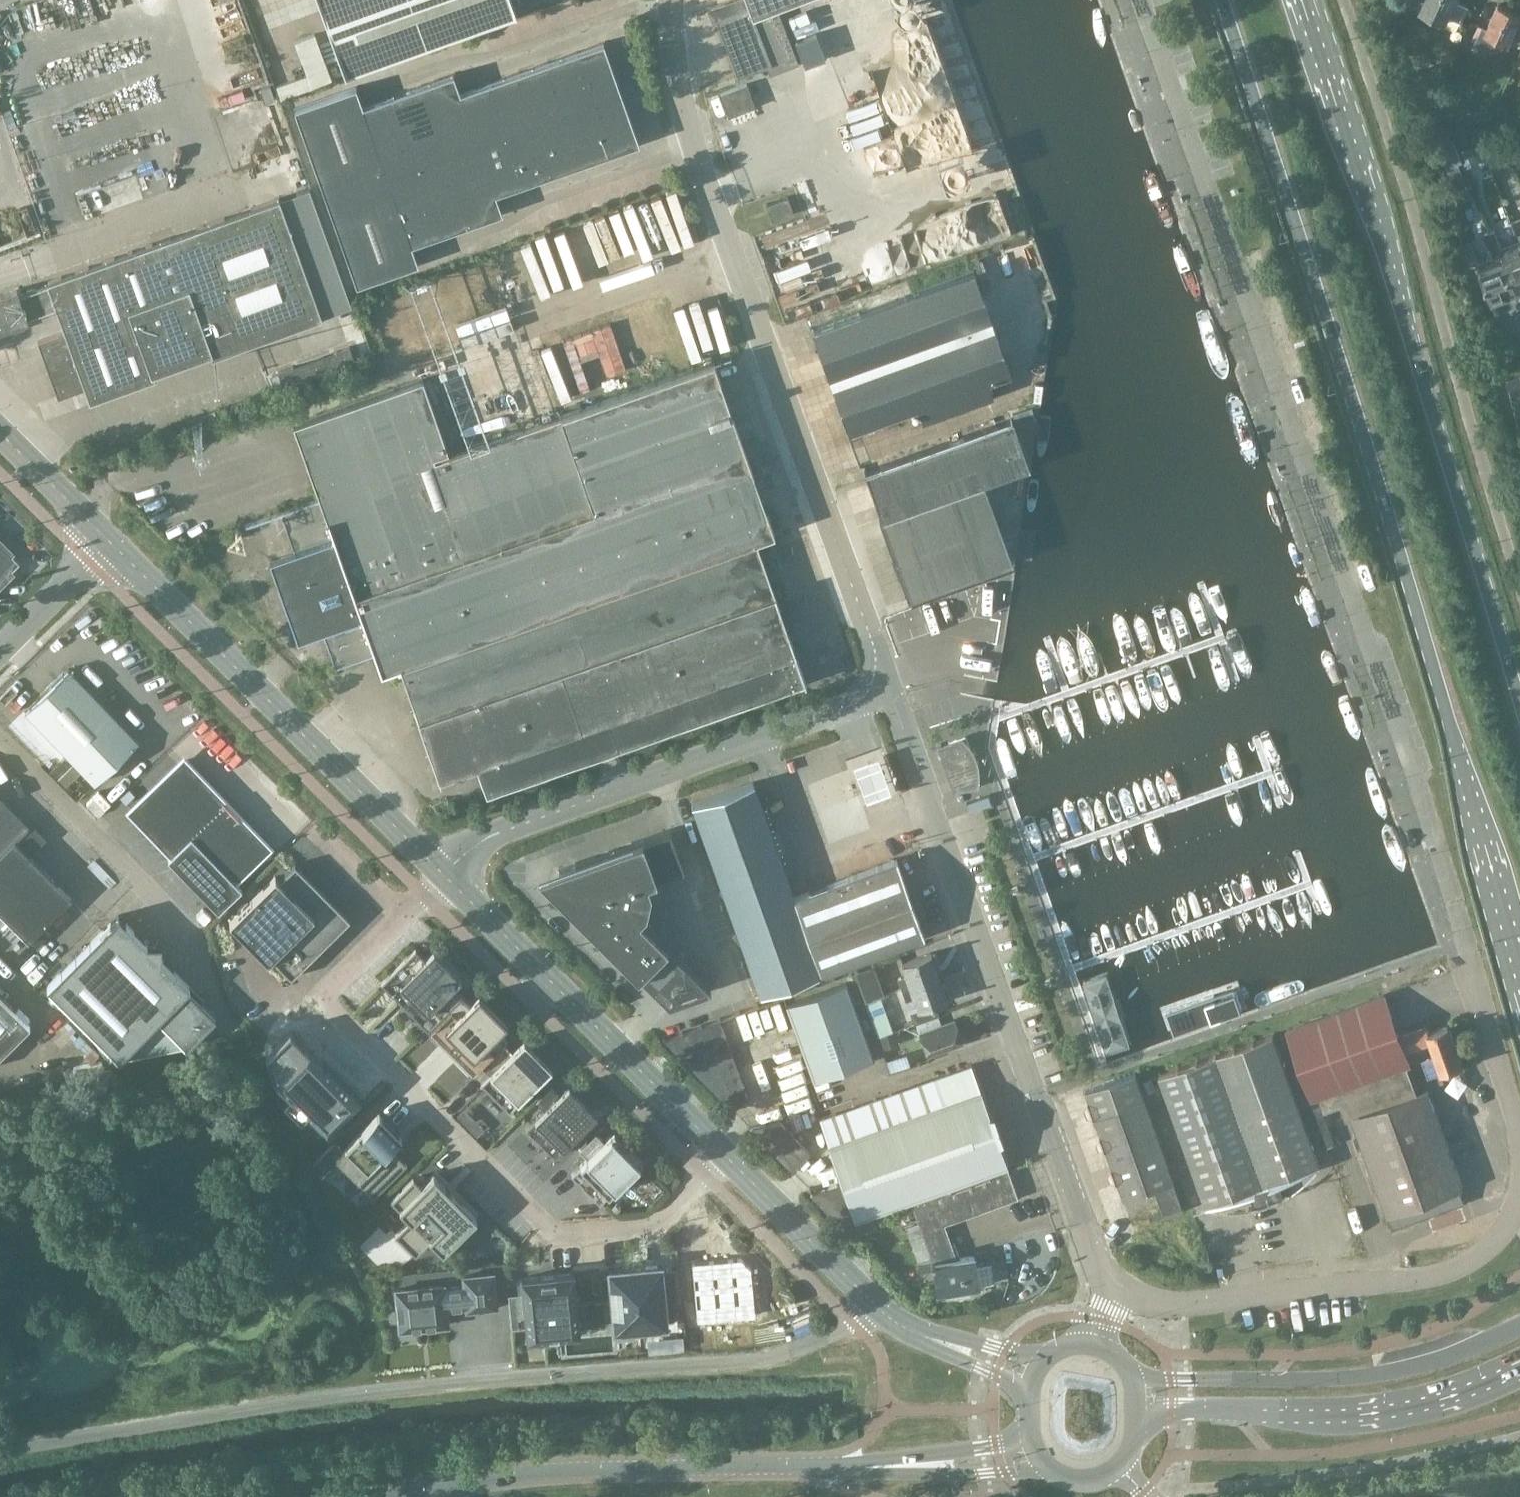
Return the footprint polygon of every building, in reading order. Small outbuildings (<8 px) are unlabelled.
[(344,74),(515,13),(510,0),(317,0),(344,74)] [(737,7),(714,16),(715,21),(737,76),(765,64),(769,73),(797,62),(775,6),(790,0),(740,0),(737,7)] [(1446,16),(1460,22),(1467,5),(1456,0),(1402,0),(1421,9),(1420,11),(1443,22),(1446,16)] [(1383,1),(1372,23),(1387,29),(1398,7),(1383,1)] [(1475,41),(1487,47),(1491,48),(1496,48),(1499,47),(1503,44),(1505,40),(1507,41),(1510,35),(1517,38),(1519,31),(1519,16),(1519,15),(1519,13),(1498,3),(1486,27),(1482,25),(1482,26),(1475,41)] [(871,63),(867,48),(900,40),(892,9),(869,15),(871,25),(833,34),(835,40),(820,44),(827,74),(871,63)] [(355,83),(293,105),(358,285),(419,262),(413,243),(502,211),(495,192),(638,141),(603,40),(459,89),(452,70),(362,102),(355,83)] [(719,93),(728,115),(754,105),(746,83),(719,93)] [(262,86),(253,89),(257,101),(266,98),(262,86)] [(1506,138),(1485,139),(1485,148),(1506,147),(1506,138)] [(1508,146),(1509,147),(1519,146),(1519,138),(1508,139),(1508,146)] [(1465,167),(1478,162),(1472,144),(1459,149),(1465,167)] [(1484,152),(1490,169),(1503,164),(1498,152),(1484,152)] [(1459,162),(1448,167),(1456,189),(1467,185),(1459,162)] [(792,211),(786,194),(764,202),(770,219),(792,211)] [(0,294),(0,330),(26,321),(26,319),(55,309),(63,331),(35,341),(55,396),(83,386),(87,399),(320,316),(277,196),(167,236),(166,232),(153,236),(155,240),(45,279),(46,283),(17,293),(15,288),(0,294)] [(21,205),(26,227),(45,223),(41,201),(21,205)] [(994,226),(1010,222),(1006,206),(990,211),(994,226)] [(1484,233),(1489,243),(1494,241),(1499,239),(1494,228),(1490,231),(1484,233)] [(1499,239),(1494,241),(1489,243),(1494,256),(1478,262),(1476,263),(1491,301),(1514,292),(1499,254),(1504,252),(1499,239)] [(1470,241),(1460,245),(1468,266),(1476,263),(1478,262),(1470,241)] [(1514,292),(1519,289),(1519,255),(1512,258),(1509,250),(1504,252),(1499,254),(1514,292)] [(810,329),(845,427),(847,431),(916,406),(922,421),(993,395),(987,381),(1010,373),(973,270),(810,329)] [(280,387),(351,361),(346,346),(275,372),(280,387)] [(713,360),(434,458),(494,626),(753,536),(754,539),(773,532),(713,360)] [(282,511),(294,548),(270,556),(297,636),(322,628),(335,666),(374,652),(380,670),(396,664),(395,661),(494,626),(434,458),(421,422),(436,417),(422,378),(292,423),(319,498),(282,511)] [(1011,418),(873,468),(864,471),(880,516),(879,517),(907,596),(1009,559),(1010,556),(983,481),(1028,465),(1011,418)] [(257,517),(266,544),(272,542),(263,515),(257,517)] [(803,681),(754,539),(753,536),(494,626),(395,661),(396,664),(437,782),(475,769),(484,792),(803,681)] [(774,553),(768,536),(758,539),(764,556),(774,553)] [(18,561),(0,543),(0,579),(18,561)] [(68,667),(25,709),(94,782),(138,740),(68,667)] [(955,789),(977,781),(976,758),(962,737),(939,745),(955,789)] [(267,846),(183,759),(131,810),(172,853),(167,858),(217,910),(241,887),(233,879),(267,846)] [(88,792),(101,806),(115,794),(102,779),(88,792)] [(732,916),(792,895),(752,781),(692,802),(732,916)] [(28,939),(72,895),(30,854),(46,838),(31,823),(28,826),(0,797),(0,911),(28,939)] [(684,867),(671,826),(536,874),(669,1003),(711,989),(638,917),(645,910),(650,889),(647,879),(684,867)] [(896,858),(792,895),(732,916),(759,992),(923,933),(896,858)] [(289,972),(342,919),(294,869),(297,866),(293,863),(276,880),(273,876),(228,921),(266,961),(269,958),(288,978),(292,975),(289,972)] [(46,986),(56,996),(118,1057),(184,1044),(186,1046),(215,1017),(186,988),(189,985),(117,914),(46,986)] [(432,950),(424,957),(414,947),(380,981),(427,1028),(461,994),(452,986),(460,978),(432,950)] [(904,974),(896,977),(900,988),(937,975),(934,967),(938,966),(932,950),(917,955),(914,947),(897,953),(900,961),(904,974)] [(1115,961),(1077,974),(1108,1061),(1146,1048),(1115,961)] [(937,975),(900,988),(904,999),(912,996),(917,1008),(912,1010),(915,1021),(916,1021),(938,1013),(934,1003),(949,997),(943,981),(940,982),(937,975)] [(1226,977),(1150,1004),(1164,1041),(1239,1015),(1226,977)] [(847,982),(785,1005),(812,1080),(874,1057),(847,982)] [(859,989),(864,1001),(876,997),(871,984),(859,989)] [(469,1002),(461,994),(427,1028),(472,1073),(487,1058),(504,1041),(506,1039),(498,1031),(506,1023),(477,994),(469,1002)] [(1384,994),(1288,1028),(1313,1099),(1318,1098),(1320,1104),(1323,1112),(1341,1106),(1345,1120),(1353,1117),(1392,1227),(1463,1202),(1457,1187),(1462,1186),(1428,1089),(1416,1093),(1406,1066),(1409,1065),(1405,1051),(1399,1036),(1397,1032),(1384,995),(1384,994)] [(28,1023),(0,995),(0,1052),(28,1023)] [(876,997),(864,1001),(868,1013),(880,1009),(876,997)] [(938,1013),(916,1021),(919,1031),(927,1054),(961,1042),(953,1019),(941,1023),(938,1013)] [(661,1038),(732,1111),(747,1096),(719,1019),(664,1039),(664,1037),(661,1038)] [(902,1035),(900,1024),(884,1028),(887,1038),(902,1035)] [(1427,1026),(1399,1036),(1405,1051),(1430,1042),(1435,1056),(1423,1060),(1429,1077),(1463,1065),(1448,1026),(1429,1033),(1427,1026)] [(346,1111),(360,1097),(361,1096),(326,1060),(322,1063),(289,1029),(265,1053),(274,1079),(292,1096),(283,1104),(301,1122),(309,1114),(325,1130),(345,1110),(346,1111)] [(1262,1186),(1276,1181),(1319,1166),(1272,1034),(1215,1054),(1262,1186)] [(504,1041),(487,1058),(496,1067),(480,1082),(508,1111),(551,1068),(523,1040),(513,1050),(504,1041)] [(1262,1186),(1215,1054),(1159,1074),(1206,1206),(1248,1191),(1262,1186)] [(825,1115),(819,1117),(841,1181),(855,1219),(895,1204),(909,1199),(917,1221),(920,1230),(942,1222),(1016,1195),(996,1139),(999,1138),(991,1115),(988,1116),(969,1062),(825,1115)] [(1135,1072),(1086,1089),(1095,1116),(1125,1199),(1155,1189),(1164,1214),(1180,1208),(1171,1183),(1174,1182),(1144,1099),(1135,1072)] [(569,1085),(566,1087),(558,1095),(550,1086),(538,1097),(547,1106),(525,1127),(554,1156),(597,1113),(569,1085)] [(378,1116),(343,1151),(332,1141),(311,1162),(322,1173),(335,1160),(373,1198),(405,1165),(389,1149),(400,1138),(378,1116)] [(750,1126),(749,1127),(791,1170),(810,1151),(780,1120),(750,1126)] [(616,1129),(604,1141),(595,1132),(578,1149),(587,1158),(571,1173),(599,1202),(645,1158),(616,1129)] [(412,1176),(390,1198),(409,1218),(394,1232),(414,1253),(429,1238),(441,1250),(476,1217),(450,1191),(447,1192),(444,1189),(445,1186),(432,1173),(420,1185),(412,1176)] [(812,1192),(810,1194),(839,1225),(855,1219),(841,1181),(812,1192)] [(1276,1181),(1262,1186),(1248,1191),(1254,1206),(1281,1197),(1276,1181)] [(929,1255),(918,1259),(918,1260),(919,1270),(933,1269),(936,1291),(994,1283),(991,1264),(975,1266),(974,1255),(959,1257),(954,1243),(950,1244),(942,1222),(920,1230),(929,1255)] [(730,1258),(736,1317),(755,1315),(751,1267),(741,1257),(730,1258)] [(730,1258),(710,1259),(716,1319),(736,1317),(730,1258)] [(690,1261),(691,1263),(692,1275),(693,1288),(694,1300),(696,1321),(716,1319),(710,1259),(690,1261)] [(684,1276),(692,1275),(691,1263),(683,1263),(684,1276)] [(660,1264),(608,1269),(614,1329),(665,1324),(663,1303),(675,1302),(672,1268),(660,1269),(660,1264)] [(522,1291),(507,1293),(510,1327),(525,1325),(526,1337),(578,1332),(572,1272),(521,1277),(522,1291)] [(395,1289),(399,1329),(447,1324),(445,1310),(465,1308),(465,1310),(496,1307),(493,1273),(462,1276),(463,1284),(443,1286),(443,1284),(395,1289)] [(692,1275),(684,1276),(685,1288),(693,1288),(692,1275)] [(686,1301),(694,1300),(693,1288),(685,1288),(686,1301)]
